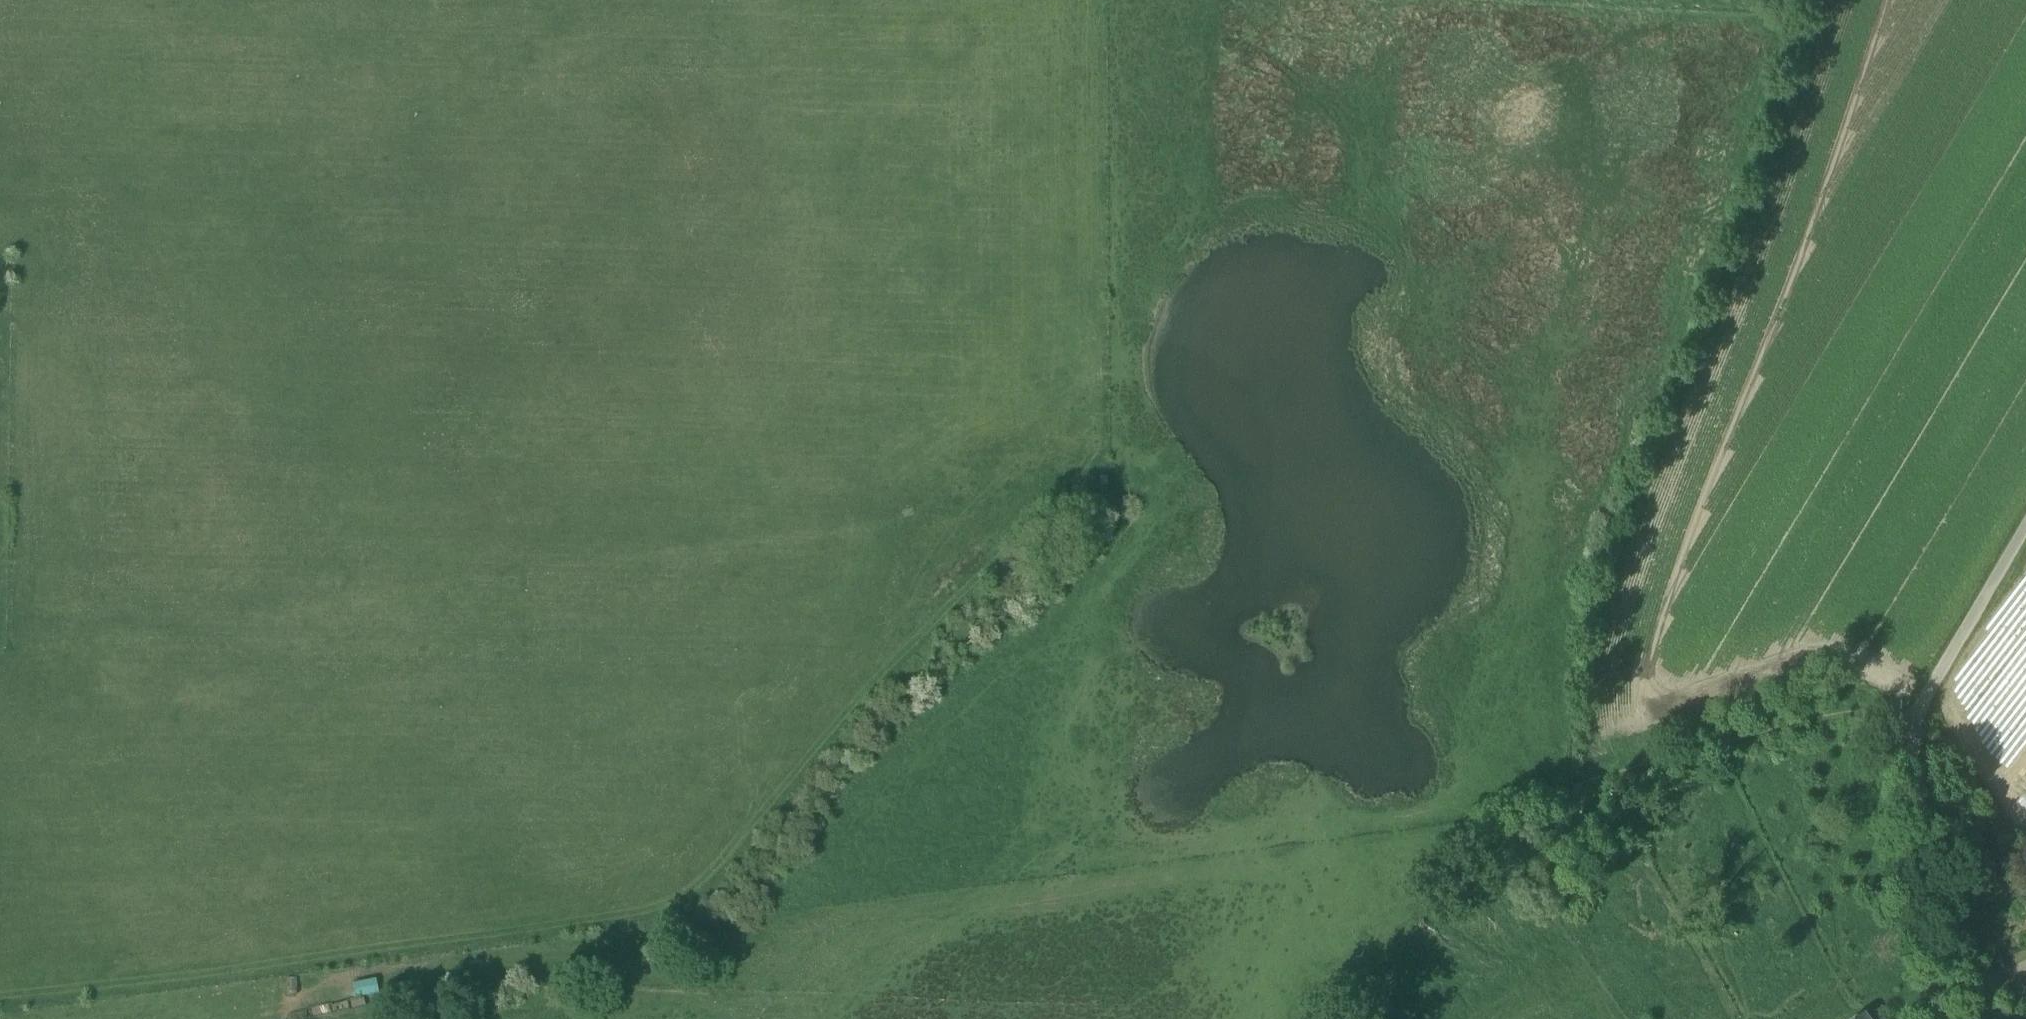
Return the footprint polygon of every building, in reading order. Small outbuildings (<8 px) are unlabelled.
[(353,995),(377,990),(374,977),(351,982),(353,995)]
